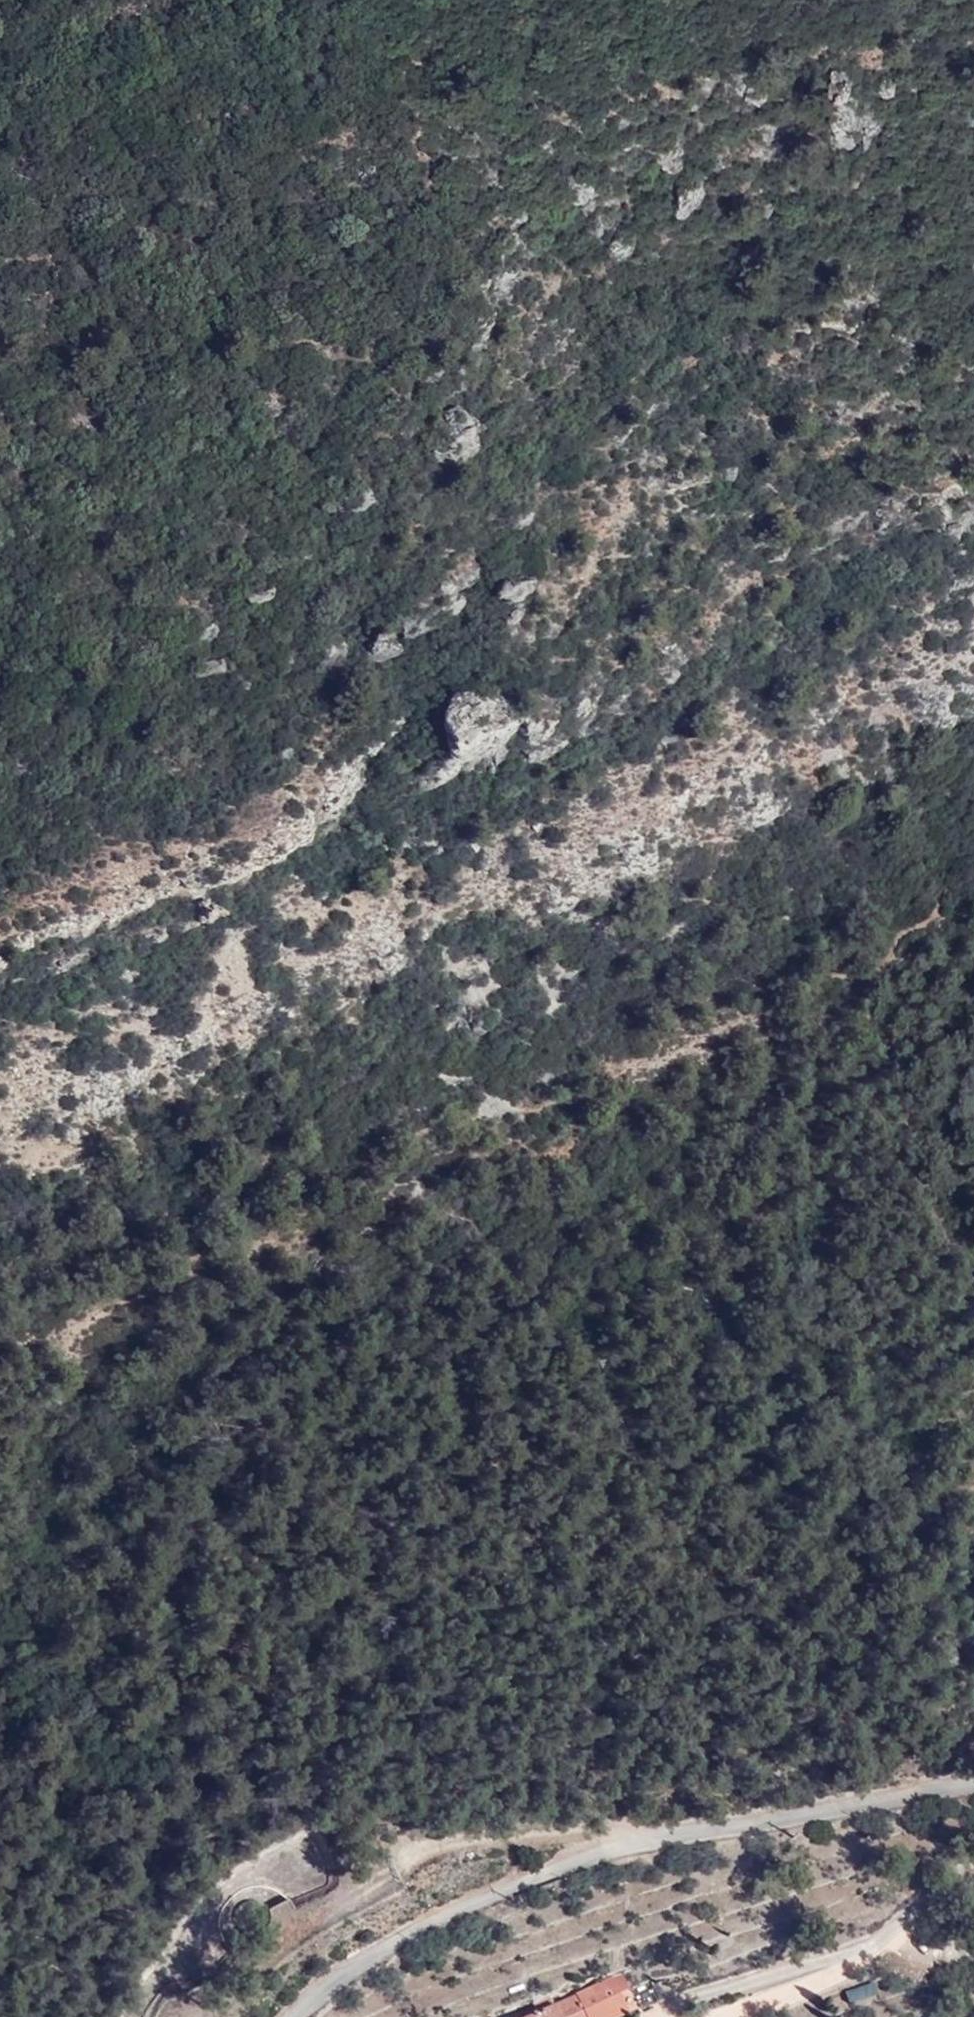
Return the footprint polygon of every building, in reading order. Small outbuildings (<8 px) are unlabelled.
[(272,1929),(296,1920),(289,1900),(264,1909),(272,1929)] [(612,1971),(601,1976),(608,1992),(620,1986),(612,1971)] [(548,2014),(569,2005),(575,2016),(601,2016),(617,2010),(608,1992),(601,1976),(545,2002),(541,1994),(525,2001),(529,2010),(515,2016),(549,2016),(548,2014)] [(569,2005),(548,2014),(549,2016),(575,2016),(569,2005)]
